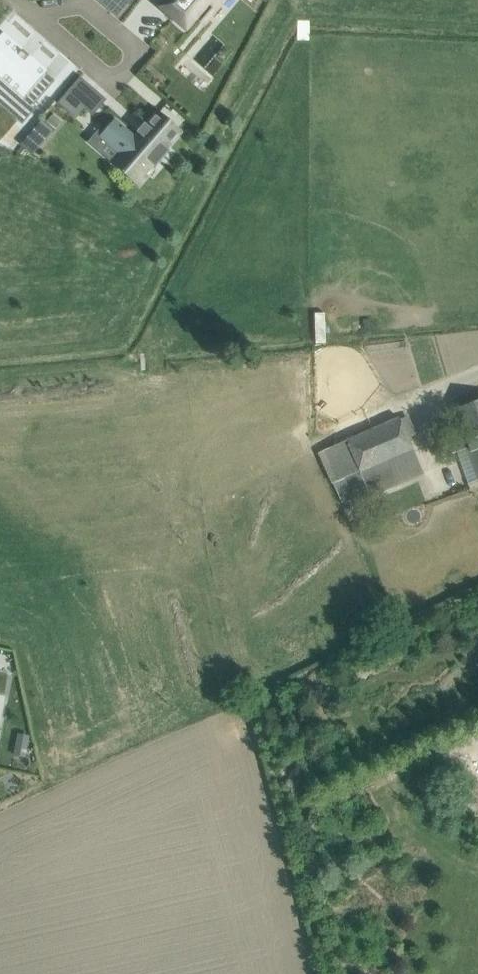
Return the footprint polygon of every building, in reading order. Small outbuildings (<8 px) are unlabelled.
[(107,9),(119,19),(134,0),(115,0),(107,9)] [(186,28),(205,6),(207,8),(213,0),(167,0),(161,7),(186,28)] [(21,119),(34,105),(55,81),(1,34),(0,35),(1,36),(0,37),(0,100),(21,119)] [(75,84),(62,99),(71,107),(84,92),(75,84)] [(115,119),(108,127),(99,137),(121,156),(118,159),(140,177),(143,173),(151,164),(155,167),(169,151),(166,148),(179,132),(158,113),(147,125),(144,123),(136,132),(139,135),(137,137),(115,119)] [(477,481),(477,400),(455,408),(459,417),(446,422),(468,485),(477,481)] [(399,418),(346,440),(367,489),(370,496),(423,472),(399,418)] [(346,440),(318,452),(331,482),(332,481),(341,501),(367,489),(346,440)] [(47,496),(48,510),(62,509),(61,495),(47,496)]
